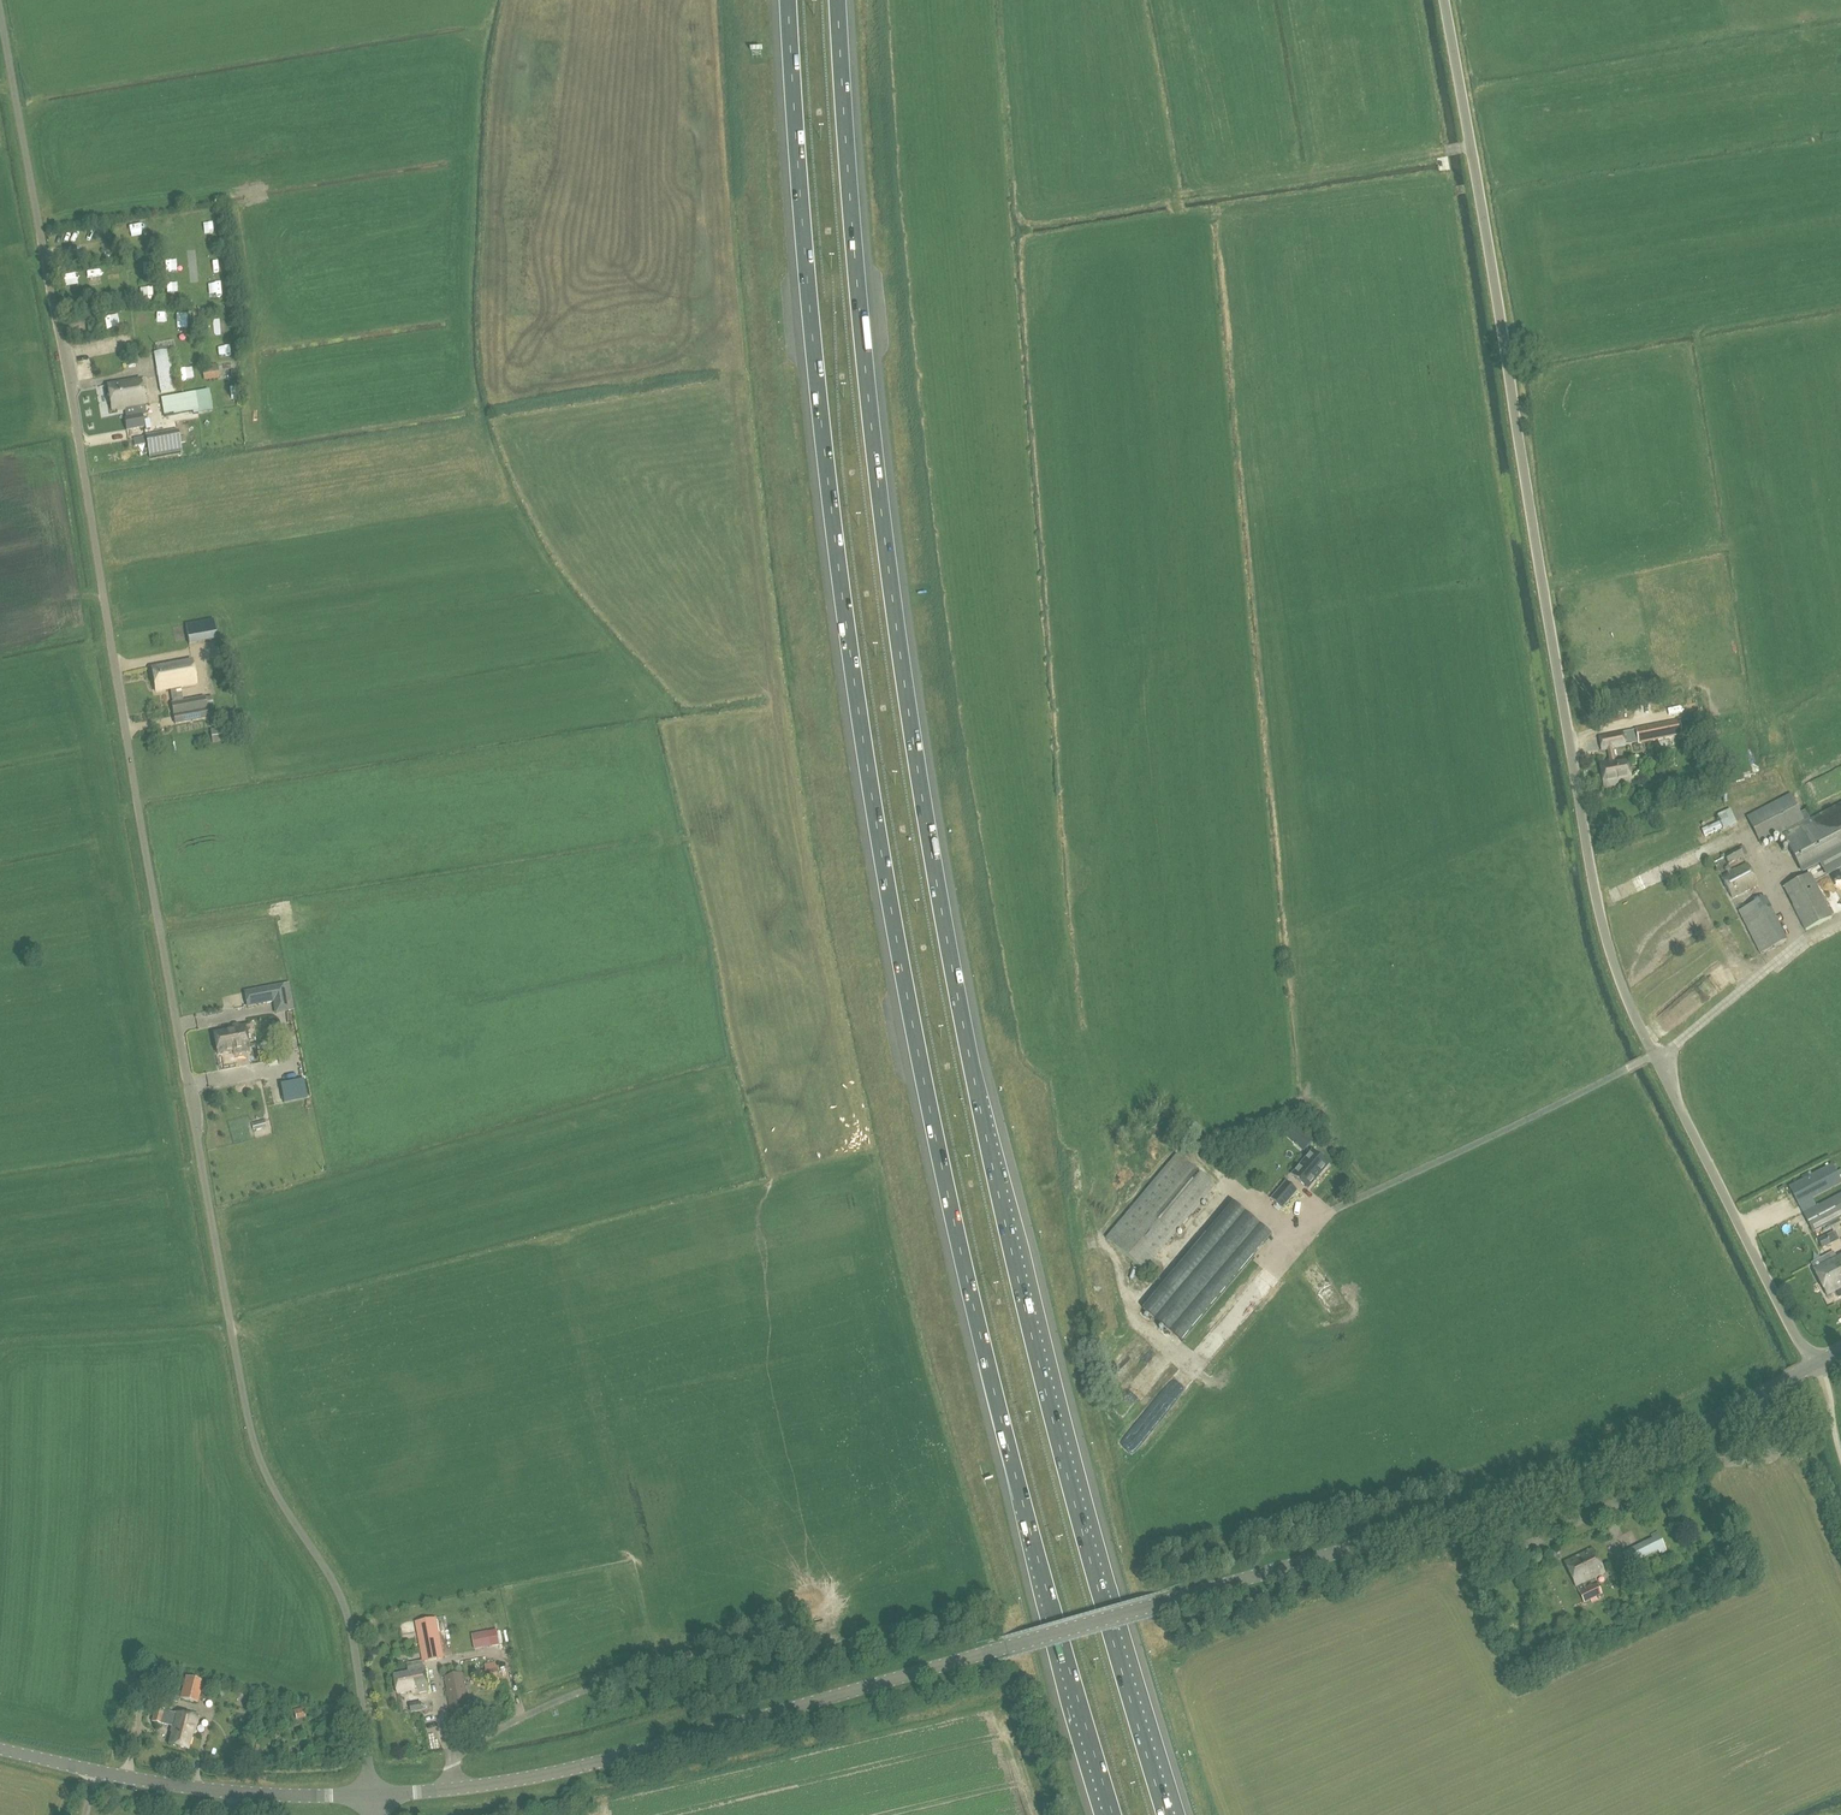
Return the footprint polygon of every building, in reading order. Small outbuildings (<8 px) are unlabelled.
[(219,376),(218,365),(203,367),(204,379),(219,377),(218,376),(219,376)] [(125,410),(126,418),(142,416),(146,415),(145,407),(141,380),(107,385),(111,410),(117,410),(117,412),(125,410)] [(195,392),(161,398),(164,416),(198,410),(199,413),(213,410),(209,390),(195,392)] [(144,427),(142,416),(126,418),(125,418),(126,430),(144,427)] [(173,454),(181,453),(177,431),(169,433),(173,454)] [(149,458),(157,457),(153,436),(146,437),(149,458)] [(173,701),(174,702),(184,701),(183,699),(181,687),(196,684),(192,661),(152,668),(156,692),(171,689),(173,701)] [(212,696),(205,697),(184,701),(174,702),(171,703),(175,725),(209,718),(207,709),(215,707),(212,696)] [(1636,730),(1638,743),(1638,744),(1698,732),(1696,718),(1636,729),(1636,730)] [(230,741),(228,726),(211,729),(213,744),(230,741)] [(1625,745),(1626,745),(1624,732),(1622,732),(1599,737),(1602,750),(1608,749),(1611,761),(1599,763),(1604,787),(1631,781),(1626,758),(1614,760),(1612,748),(1625,745)] [(1804,821),(1790,794),(1746,816),(1760,844),(1804,821)] [(1800,870),(1802,873),(1820,864),(1826,875),(1840,868),(1840,804),(1782,835),(1800,870)] [(1730,809),(1723,813),(1718,815),(1724,829),(1730,826),(1736,823),(1730,809)] [(1744,856),(1739,847),(1723,856),(1728,865),(1744,856)] [(1747,864),(1721,877),(1732,899),(1758,885),(1747,864)] [(1784,887),(1805,930),(1831,917),(1810,874),(1784,887)] [(1739,911),(1761,954),(1786,941),(1764,898),(1739,911)] [(274,1003),(276,1016),(291,1013),(285,986),(245,993),(248,1008),(274,1003)] [(230,1031),(214,1034),(219,1055),(236,1052),(237,1054),(250,1051),(245,1026),(230,1029),(230,1031)] [(303,1080),(280,1084),(283,1103),(307,1099),(303,1080)] [(267,1128),(265,1120),(252,1123),(254,1131),(267,1128)] [(1288,1137),(1304,1150),(1312,1140),(1297,1127),(1288,1137)] [(1292,1175),(1308,1188),(1328,1165),(1312,1152),(1292,1175)] [(1215,1187),(1176,1155),(1105,1240),(1153,1280),(1163,1269),(1153,1261),(1215,1187)] [(1832,1164),(1789,1187),(1799,1206),(1840,1184),(1840,1180),(1832,1164)] [(1296,1191),(1286,1182),(1272,1199),(1282,1207),(1296,1191)] [(1840,1218),(1840,1193),(1802,1213),(1813,1233),(1840,1218)] [(1271,1235),(1233,1203),(1143,1309),(1182,1341),(1271,1235)] [(1832,1244),(1827,1235),(1817,1240),(1822,1249),(1831,1245),(1831,1244),(1832,1244)] [(1838,1296),(1840,1295),(1840,1270),(1835,1259),(1831,1261),(1817,1268),(1814,1270),(1827,1296),(1836,1291),(1838,1296)] [(1630,1566),(1659,1551),(1653,1539),(1624,1553),(1630,1566)] [(1585,1589),(1582,1583),(1605,1572),(1593,1548),(1565,1563),(1577,1586),(1580,1592),(1585,1589)] [(1591,1602),(1596,1600),(1595,1597),(1602,1594),(1597,1583),(1585,1589),(1580,1592),(1579,1593),(1584,1603),(1590,1600),(1591,1602)] [(415,1621),(422,1662),(444,1657),(436,1617),(415,1621)] [(488,1633),(472,1636),(474,1645),(490,1642),(488,1633)] [(428,1690),(424,1667),(408,1670),(409,1672),(394,1675),(398,1694),(412,1691),(413,1693),(428,1690)] [(480,1672),(482,1681),(498,1678),(496,1669),(480,1672)] [(179,1690),(182,1676),(168,1673),(165,1687),(179,1690)] [(469,1714),(462,1674),(446,1677),(453,1717),(457,1716),(458,1719),(465,1717),(465,1715),(469,1714)] [(197,1703),(201,1688),(203,1688),(205,1683),(203,1682),(186,1677),(180,1698),(197,1703)] [(177,1701),(178,1697),(180,1692),(165,1688),(163,1698),(177,1701)] [(411,1713),(423,1710),(421,1701),(409,1704),(411,1713)] [(161,1724),(164,1710),(155,1707),(152,1721),(161,1724)] [(293,1710),(296,1721),(305,1718),(302,1707),(293,1710)] [(197,1718),(175,1713),(164,1710),(161,1724),(172,1727),(170,1731),(172,1732),(169,1744),(188,1749),(192,1733),(193,1734),(197,1718)]
